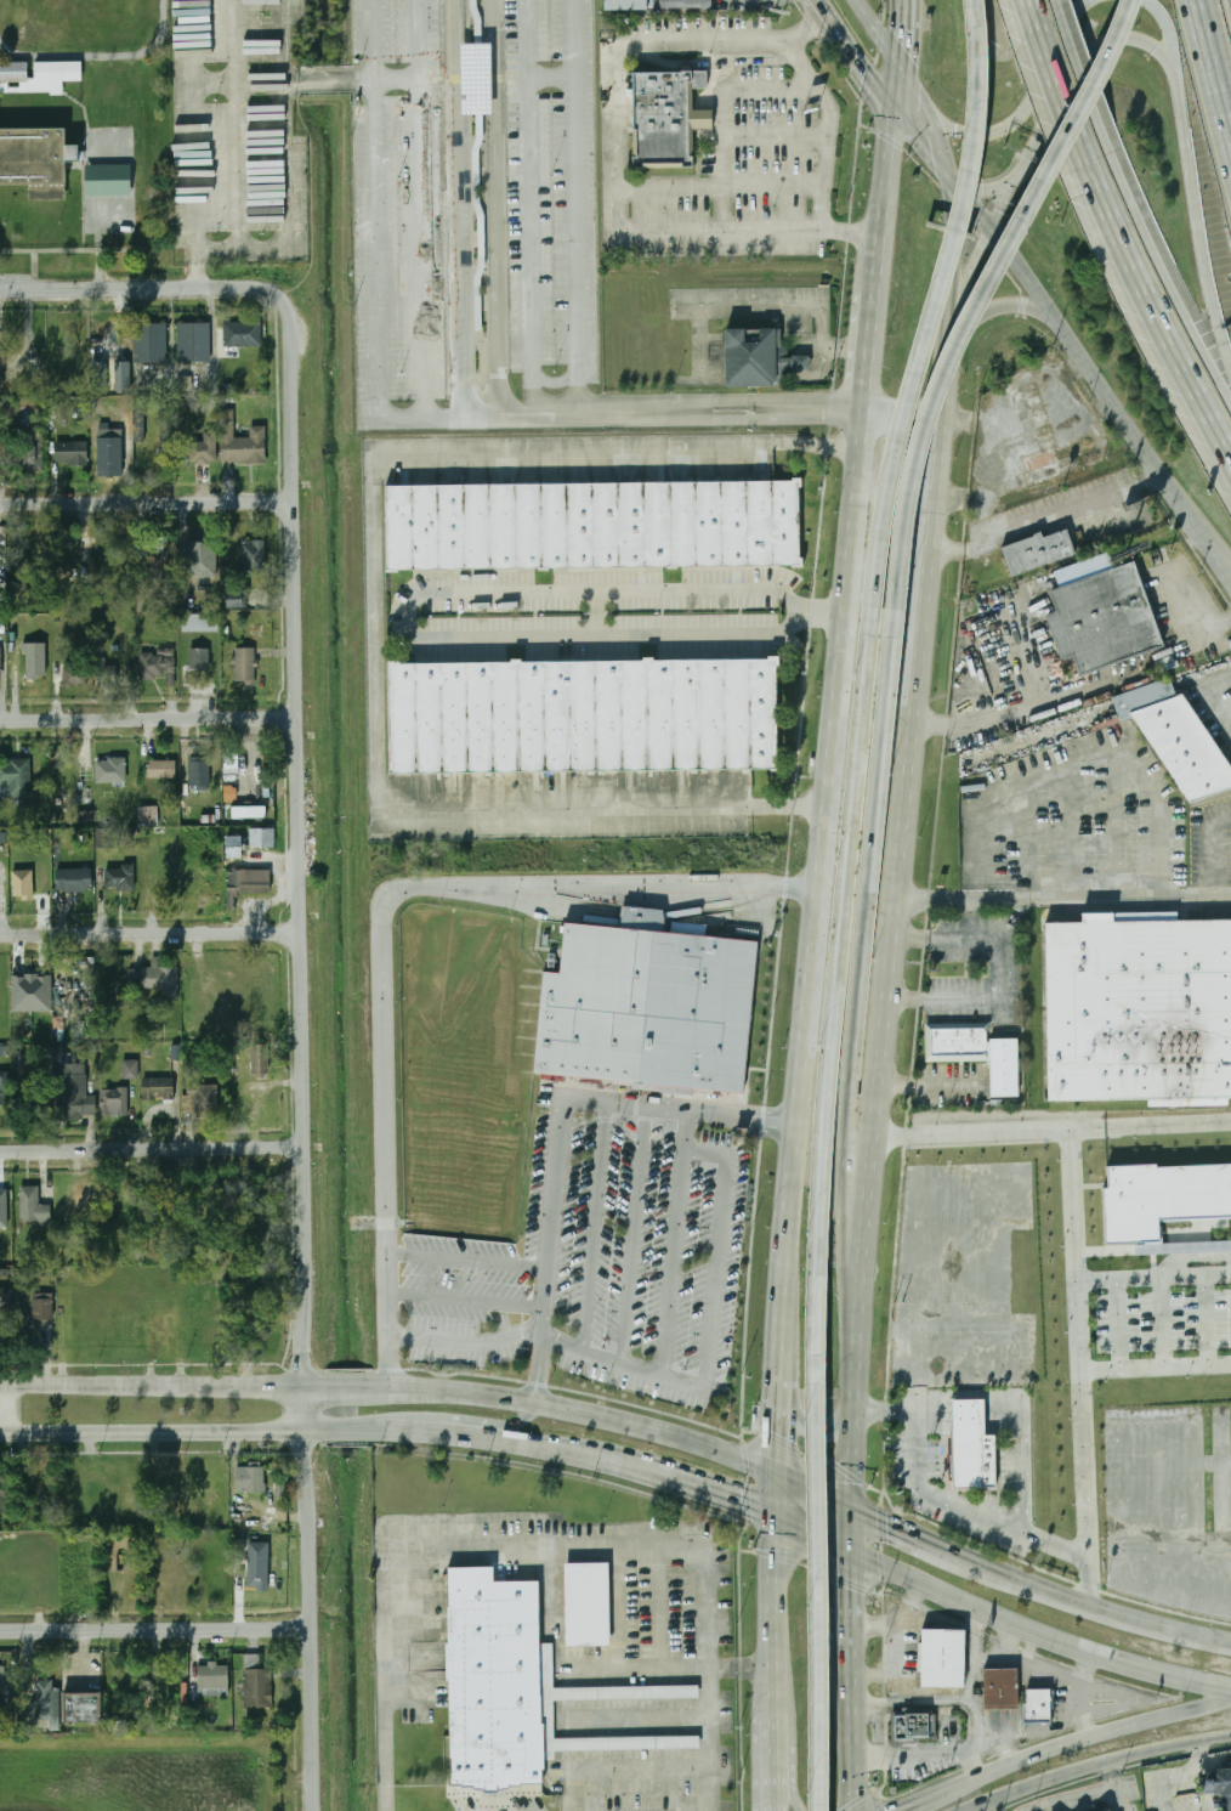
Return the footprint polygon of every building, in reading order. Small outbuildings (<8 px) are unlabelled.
[(646,0),(602,0),(602,11),(646,11),(646,0)] [(711,8),(711,0),(662,0),(662,10),(711,8)] [(463,45),(492,44),(492,78),(492,115),(463,115),(463,78),(463,45)] [(0,62),(0,93),(63,92),(63,81),(82,81),(82,61),(35,62),(35,78),(28,78),(28,62),(0,62)] [(693,131),(694,168),(634,169),(631,73),(704,72),(705,87),(692,87),(692,111),(693,131)] [(692,111),(711,111),(711,130),(693,131),(692,111)] [(25,183),(0,184),(0,123),(66,123),(67,199),(27,199),(25,183)] [(84,196),(129,196),(129,164),(84,164),(84,196)] [(210,362),(210,322),(177,323),(177,362),(210,362)] [(261,346),(261,322),(223,322),(223,346),(261,346)] [(166,323),(134,323),(134,362),(166,362),(166,323)] [(726,383),(724,327),(743,326),(743,339),(760,338),(760,326),(775,324),(776,356),(776,366),(777,381),(726,383)] [(776,356),(793,355),(793,353),(809,353),(809,368),(792,368),(792,364),(776,366),(776,356)] [(106,362),(92,363),(93,392),(107,392),(106,362)] [(130,362),(116,362),(115,391),(129,391),(130,362)] [(1032,485),(1022,458),(1042,452),(1017,385),(1034,379),(1059,448),(1054,449),(1063,474),(1032,485)] [(221,463),(267,463),(267,426),(250,426),(250,437),(234,437),(234,409),(221,409),(221,463)] [(160,441),(168,441),(168,416),(160,416),(160,441)] [(216,463),(216,431),(203,431),(204,442),(191,442),(191,463),(216,463)] [(21,468),(39,471),(46,436),(28,432),(21,468)] [(123,475),(123,432),(98,432),(98,475),(123,475)] [(89,441),(56,441),(56,464),(89,464),(89,441)] [(388,485),(801,480),(801,560),(388,566),(388,485)] [(1011,576),(1000,545),(1033,534),(1033,532),(1040,530),(1043,536),(1066,527),(1076,553),(1011,576)] [(5,561),(29,561),(29,541),(5,541),(5,561)] [(265,576),(265,541),(242,541),(242,576),(265,576)] [(186,576),(212,576),(212,543),(186,543),(186,576)] [(76,555),(63,555),(63,545),(45,545),(45,578),(76,578),(76,555)] [(150,579),(168,578),(167,552),(149,553),(150,579)] [(1136,560),(1168,646),(1084,677),(1076,656),(1065,660),(1049,615),(1060,611),(1051,590),(1136,560)] [(249,607),(249,590),(228,590),(228,607),(249,607)] [(182,615),(182,631),(219,631),(218,614),(182,615)] [(25,679),(47,679),(47,643),(25,643),(25,679)] [(210,669),(210,649),(189,649),(189,669),(210,669)] [(236,649),(236,684),(255,684),(255,649),(236,649)] [(176,652),(140,652),(140,680),(163,680),(163,679),(176,679),(176,652)] [(388,661),(778,661),(779,769),(388,770),(388,661)] [(96,662),(96,686),(119,686),(119,662),(96,662)] [(86,666),(62,666),(62,686),(86,686),(86,666)] [(1230,788),(1230,763),(1184,692),(1131,713),(1192,802),(1230,788)] [(29,759),(0,759),(0,798),(29,798),(29,759)] [(96,781),(126,781),(126,759),(96,759),(96,781)] [(176,777),(176,760),(147,760),(147,777),(176,777)] [(209,760),(189,760),(189,787),(209,787),(209,760)] [(140,805),(140,826),(159,826),(159,805),(140,805)] [(232,807),(232,816),(266,816),(266,807),(232,807)] [(276,827),(249,827),(249,848),(276,848),(276,827)] [(96,848),(113,847),(113,828),(96,828),(96,848)] [(242,836),(229,836),(229,855),(242,855),(242,836)] [(135,867),(104,867),(104,889),(135,889),(135,867)] [(226,868),(226,895),(272,895),(272,868),(226,868)] [(13,899),(34,898),(33,870),(12,870),(13,899)] [(92,889),(92,870),(42,870),(42,889),(92,889)] [(1048,922),(1230,918),(1230,1096),(1051,1099),(1048,922)] [(566,919),(759,939),(743,1093),(534,1071),(545,969),(561,970),(566,919)] [(159,967),(159,958),(152,958),(152,968),(129,968),(129,987),(159,987),(159,1003),(178,1003),(178,967),(159,967)] [(52,1012),(52,976),(12,975),(12,1011),(52,1012)] [(925,1021),(987,1021),(988,1041),(992,1041),(992,1037),(1020,1037),(1021,1094),(992,1096),(992,1059),(925,1060),(925,1021)] [(270,1043),(251,1043),(251,1076),(270,1076),(270,1043)] [(183,1060),(183,1045),(172,1045),(171,1060),(183,1060)] [(139,1079),(138,1060),(123,1060),(123,1079),(139,1079)] [(85,1064),(58,1064),(58,1117),(96,1117),(96,1094),(86,1094),(85,1064)] [(142,1077),(142,1099),(175,1099),(175,1077),(142,1077)] [(8,1104),(8,1082),(0,1082),(0,1104),(8,1104)] [(219,1113),(219,1085),(191,1085),(191,1113),(219,1113)] [(127,1088),(101,1088),(101,1116),(127,1116),(127,1088)] [(1158,1165),(1230,1162),(1230,1214),(1162,1217),(1162,1239),(1110,1241),(1107,1187),(1112,1187),(1111,1165),(1158,1162),(1158,1165)] [(39,1187),(19,1187),(19,1223),(51,1223),(51,1205),(39,1205),(39,1187)] [(10,1287),(0,1287),(0,1306),(10,1306),(10,1287)] [(52,1320),(52,1295),(33,1295),(33,1320),(52,1320)] [(951,1400),(983,1399),(983,1434),(994,1434),(995,1488),(952,1488),(951,1400)] [(263,1493),(263,1467),(234,1467),(234,1493),(263,1493)] [(10,1505),(10,1476),(0,1476),(0,1505),(10,1505)] [(271,1590),(271,1562),(245,1562),(245,1590),(271,1590)] [(563,1563),(608,1562),(609,1646),(565,1646),(563,1563)] [(492,1568),(447,1568),(449,1783),(540,1782),(537,1580),(492,1581),(492,1568)] [(920,1629),(964,1629),(964,1686),(920,1686),(920,1629)] [(540,1642),(552,1642),(554,1687),(697,1685),(698,1697),(554,1699),(554,1737),(698,1734),(698,1748),(554,1749),(554,1760),(545,1760),(544,1717),(541,1717),(540,1642)] [(229,1696),(229,1664),(199,1664),(199,1696),(229,1696)] [(243,1668),(243,1708),(272,1708),(272,1668),(243,1668)] [(982,1670),(1017,1669),(1019,1708),(983,1709),(982,1670)] [(13,1708),(13,1676),(0,1676),(0,1708),(13,1708)] [(34,1680),(34,1720),(57,1720),(57,1680),(34,1680)] [(1022,1724),(1022,1704),(1027,1704),(1026,1690),(1049,1690),(1049,1724),(1022,1724)] [(102,1724),(102,1693),(66,1693),(66,1724),(102,1724)] [(895,1714),(935,1713),(935,1738),(896,1739),(895,1714)] [(1197,1772),(1199,1794),(1216,1793),(1219,1810),(1230,1810),(1230,1768),(1197,1772)]
